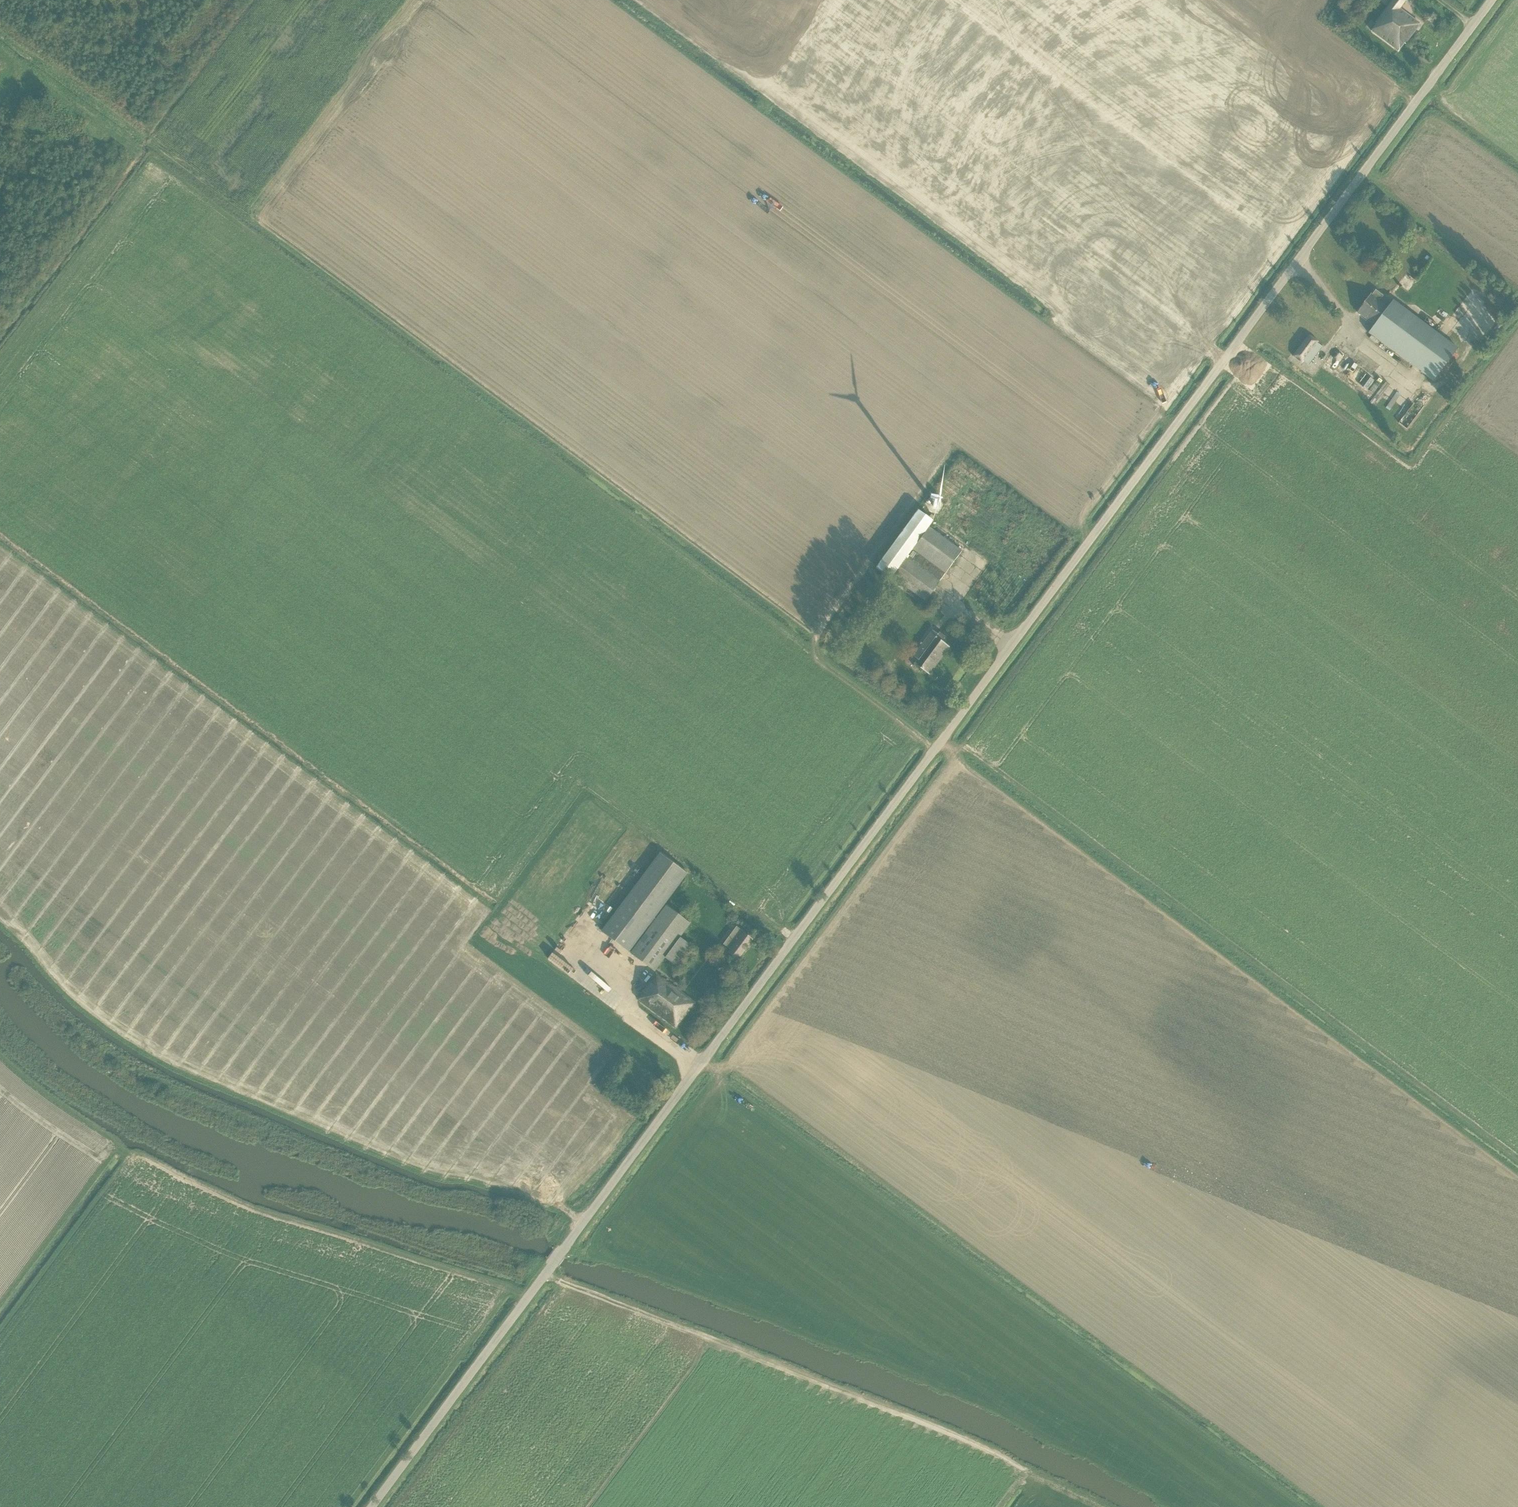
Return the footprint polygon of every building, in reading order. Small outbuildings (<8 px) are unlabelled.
[(1401,9),(1406,0),(1387,0),(1390,2),(1376,22),(1377,23),(1372,31),(1399,51),(1405,44),(1406,44),(1421,24),(1401,9)] [(1388,307),(1380,300),(1383,296),(1376,290),(1372,295),(1372,294),(1358,313),(1374,325),(1369,333),(1434,381),(1459,348),(1431,328),(1435,323),(1428,318),(1425,323),(1394,299),(1388,307)] [(1309,365),(1323,347),(1318,344),(1320,341),(1307,333),(1294,353),(1293,356),(1303,363),(1304,361),(1309,365)] [(1408,438),(1423,420),(1415,414),(1401,432),(1408,438)] [(934,521),(920,511),(919,510),(876,567),(891,578),(893,577),(926,602),(963,551),(930,527),(934,521)] [(942,642),(943,642),(946,636),(940,632),(938,633),(933,629),(914,656),(918,659),(914,666),(920,670),(921,668),(930,674),(950,648),(942,642)] [(654,918),(672,894),(687,874),(659,853),(602,931),(656,971),(666,958),(675,965),(691,945),(681,938),(691,924),(666,905),(656,919),(654,918)] [(730,949),(728,952),(738,960),(754,939),(737,927),(724,944),(730,949)] [(677,1029),(696,1002),(657,973),(638,1000),(677,1029)]
